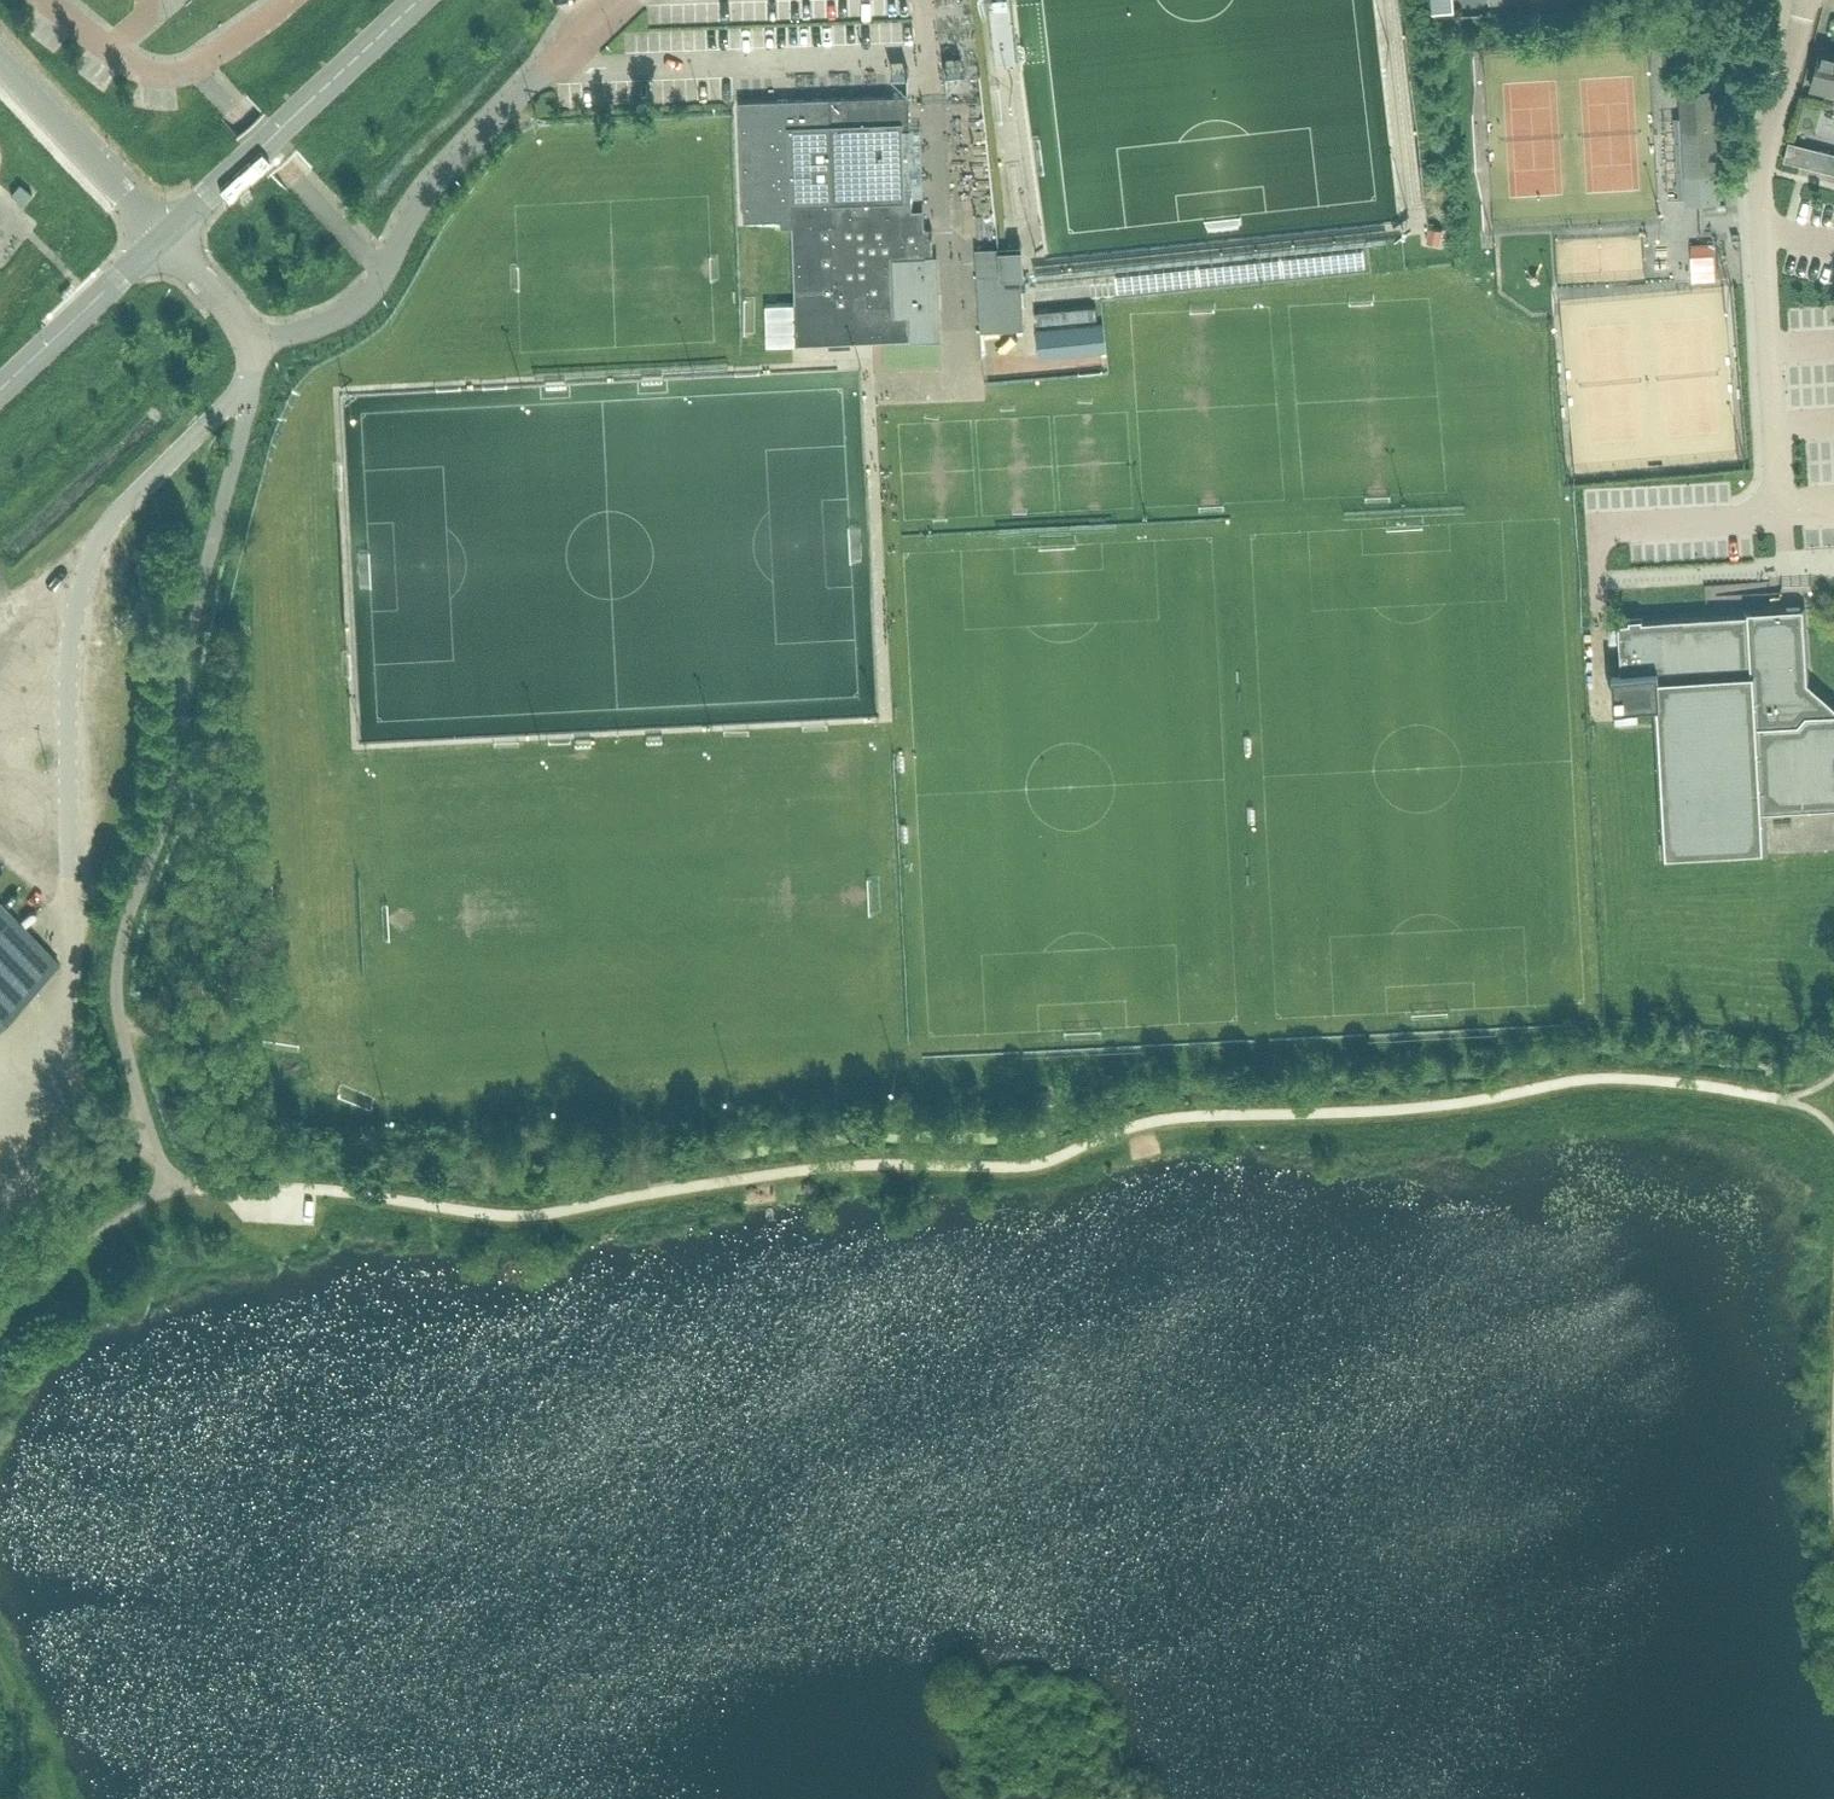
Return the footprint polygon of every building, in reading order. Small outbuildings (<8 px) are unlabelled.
[(1431,13),(1435,13),(1452,12),(1451,0),(1430,0),(1431,13)] [(1822,46),(1811,87),(1833,93),(1833,49),(1822,46)] [(1712,89),(1680,90),(1686,201),(1718,199),(1712,89)] [(796,343),(941,337),(938,265),(934,265),(932,227),(923,227),(922,211),(912,211),(912,196),(905,196),(903,127),(911,127),(909,93),(736,100),(740,220),(781,218),(781,224),(792,224),(796,343)] [(1829,152),(1815,148),(1811,165),(1825,169),(1829,152)] [(18,182),(10,193),(22,203),(31,192),(18,182)] [(1714,261),(1712,243),(1690,245),(1691,262),(1714,261)] [(1018,249),(1003,250),(1004,270),(1019,269),(1018,249)] [(1676,273),(1672,249),(1647,252),(1650,276),(1676,273)] [(1611,279),(1611,251),(1559,251),(1560,279),(1611,279)] [(985,266),(976,266),(980,329),(1023,327),(1020,271),(986,273),(985,266)] [(1103,321),(1054,327),(1035,329),(1038,358),(1057,356),(1106,351),(1103,321)] [(1805,679),(1803,641),(1788,642),(1786,608),(1747,610),(1747,613),(1641,619),(1641,616),(1628,617),(1628,620),(1617,620),(1620,670),(1612,671),(1613,704),(1656,702),(1665,852),(1762,847),(1760,808),(1833,804),(1833,705),(1805,679)] [(1638,732),(1638,715),(1616,714),(1615,731),(1638,732)] [(117,735),(116,760),(127,760),(128,736),(117,735)] [(56,965),(0,907),(0,1018),(56,965)]
